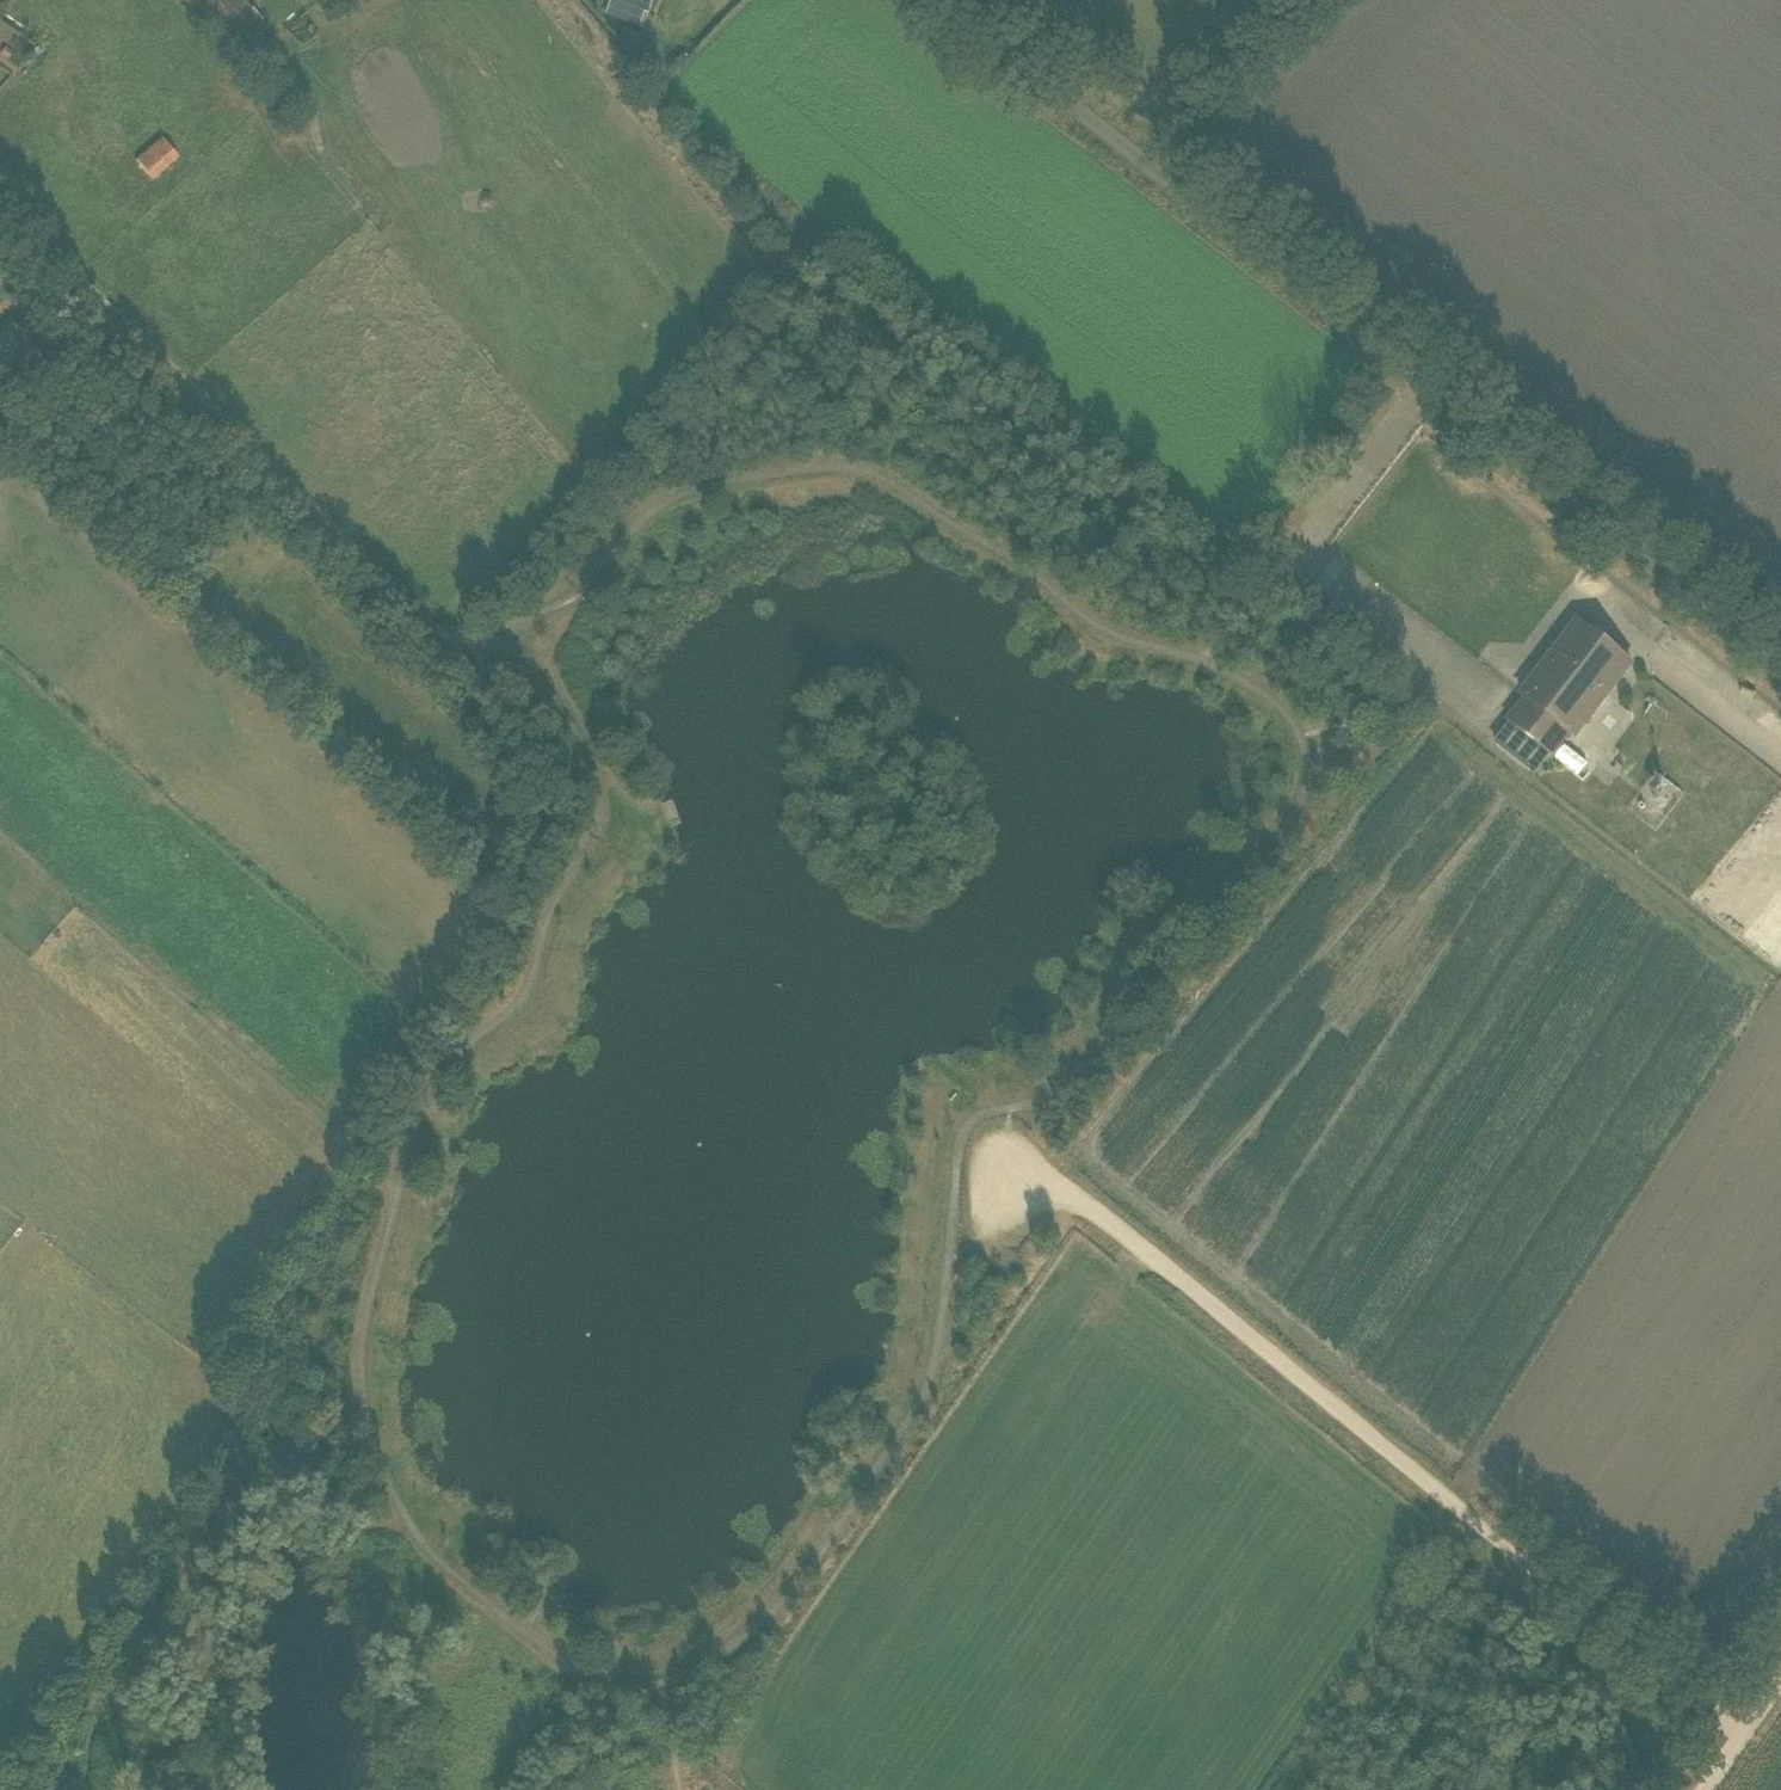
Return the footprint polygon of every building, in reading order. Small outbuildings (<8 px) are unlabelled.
[(234,59),(268,29),(243,0),(183,0),(234,59)] [(606,14),(640,27),(646,14),(650,15),(656,0),(611,0),(606,14)] [(688,61),(683,57),(675,65),(680,70),(688,61)] [(163,139),(137,160),(154,180),(180,159),(163,139)] [(1521,696),(1525,699),(1570,734),(1574,737),(1631,663),(1578,622),(1521,696)] [(1553,756),(1570,734),(1525,699),(1507,721),(1553,756)]
